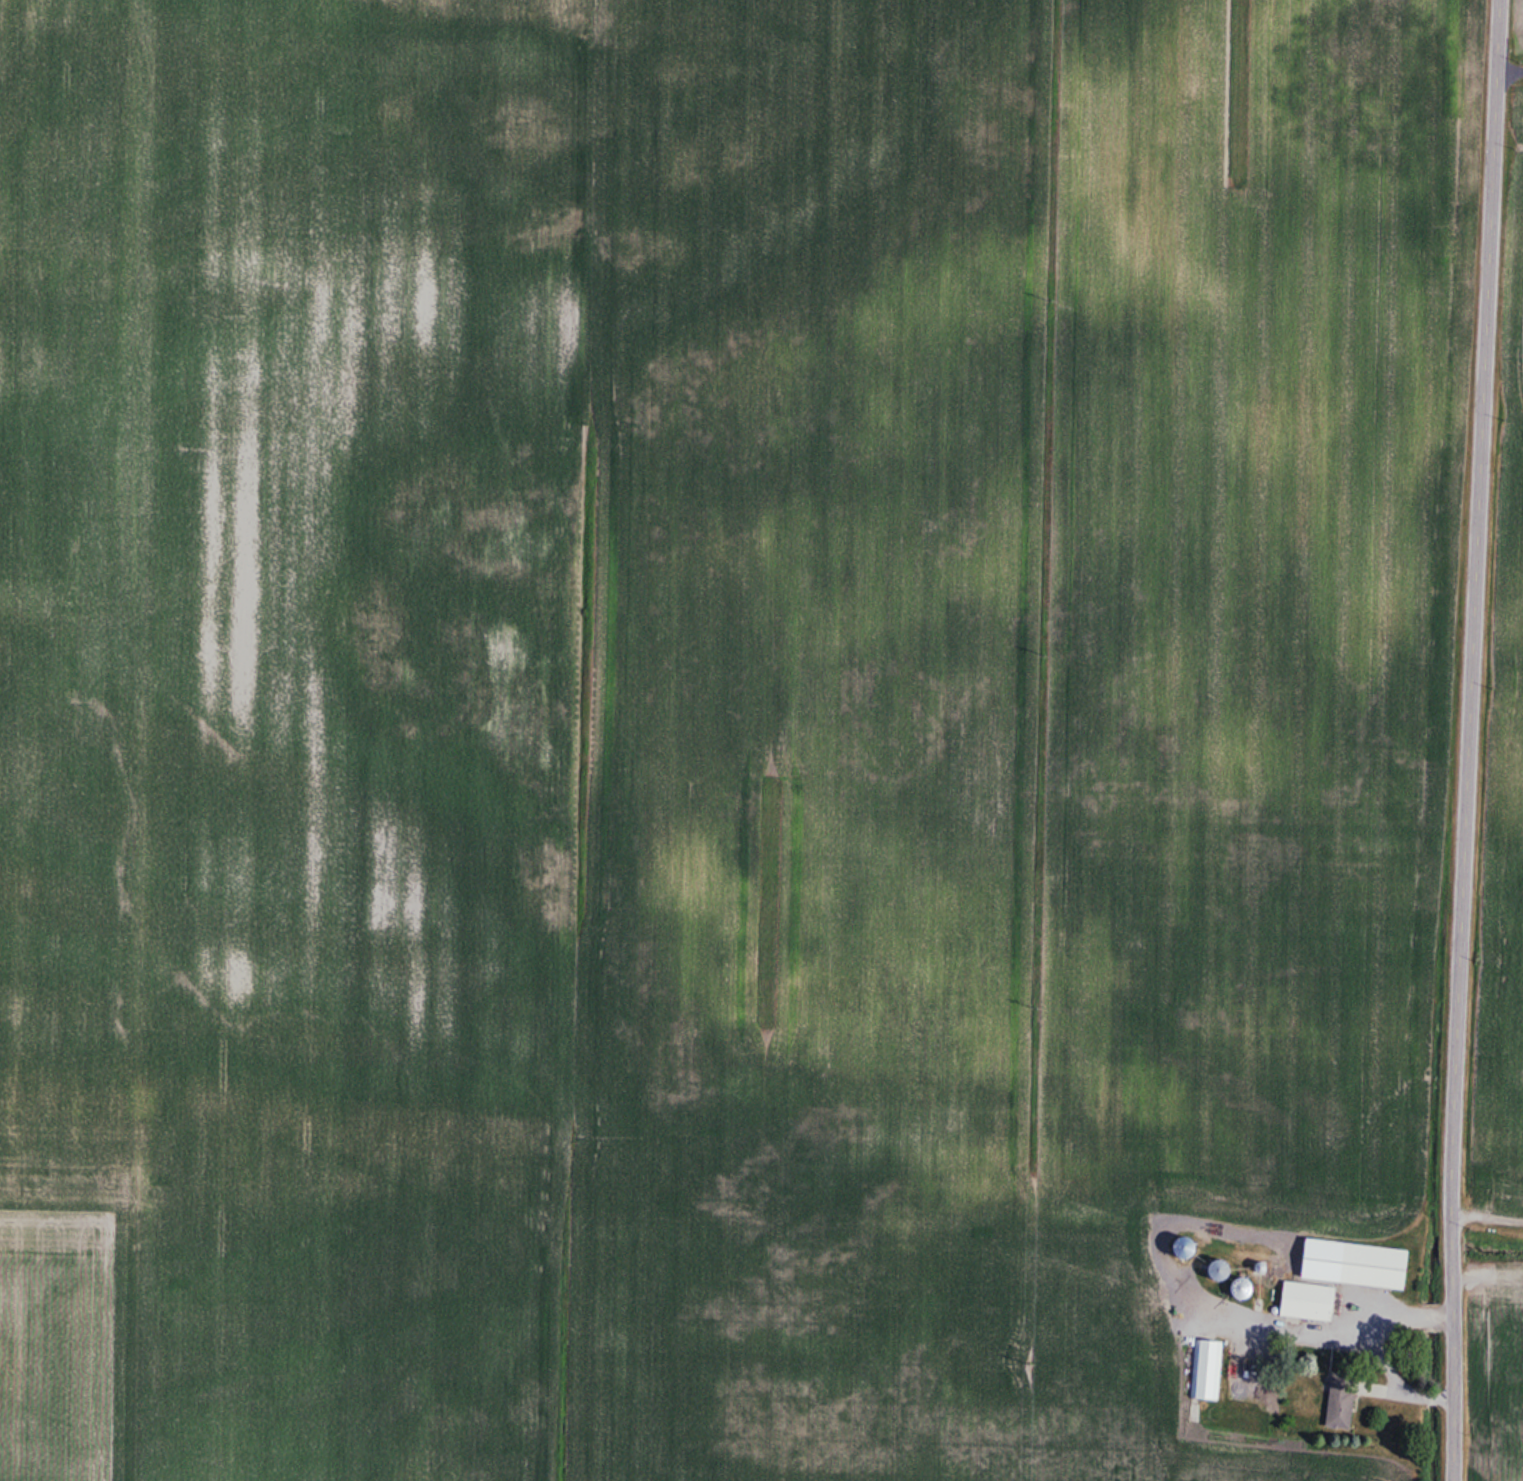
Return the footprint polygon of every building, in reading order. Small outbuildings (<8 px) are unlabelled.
[(1412,1250),(1345,1243),(1340,1283),(1408,1290),(1412,1250)] [(1281,1315),(1334,1322),(1338,1286),(1285,1280),(1281,1315)] [(1220,1340),(1194,1339),(1192,1398),(1218,1398),(1220,1340)] [(1356,1373),(1332,1371),(1327,1426),(1352,1428),(1356,1373)]
